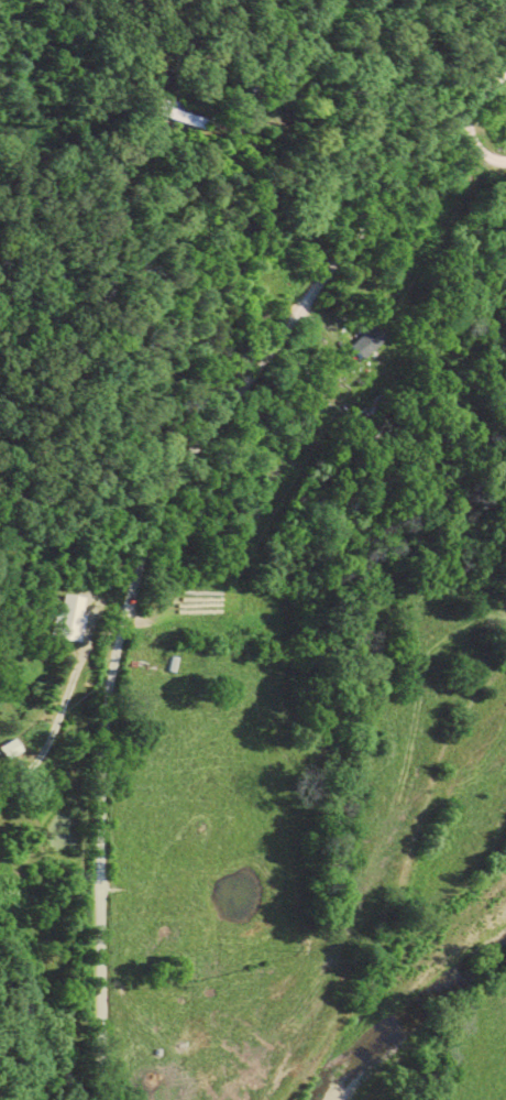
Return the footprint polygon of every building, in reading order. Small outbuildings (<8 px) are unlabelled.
[(388,337),(376,325),(353,346),(365,359),(388,337)] [(59,638),(84,641),(90,597),(69,594),(68,606),(63,606),(59,638)]
